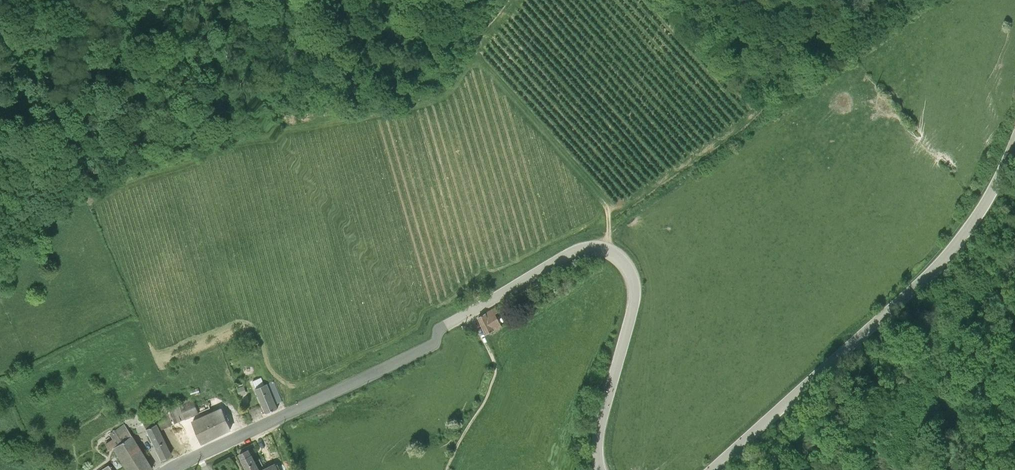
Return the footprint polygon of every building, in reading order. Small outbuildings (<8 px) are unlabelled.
[(490,322),(471,333),(481,349),(496,341),(489,328),(492,327),(490,322)] [(256,389),(264,385),(261,378),(252,382),(256,389)] [(264,385),(256,389),(266,413),(277,409),(275,404),(282,402),(273,381),(268,383),(264,385)] [(243,386),(236,389),(239,397),(246,394),(243,386)] [(198,388),(189,391),(191,396),(200,394),(198,388)] [(166,419),(169,426),(185,419),(185,420),(190,418),(202,443),(229,430),(230,429),(220,409),(216,410),(214,406),(210,407),(207,400),(194,404),(191,398),(162,410),(166,419)] [(158,430),(155,424),(152,419),(142,424),(160,461),(171,456),(158,430)] [(155,424),(158,430),(169,426),(166,419),(155,424)] [(105,444),(109,451),(112,449),(126,469),(151,469),(152,469),(123,425),(115,431),(114,430),(112,431),(113,432),(109,434),(112,439),(105,444)] [(247,450),(239,454),(247,469),(257,469),(247,450)]
